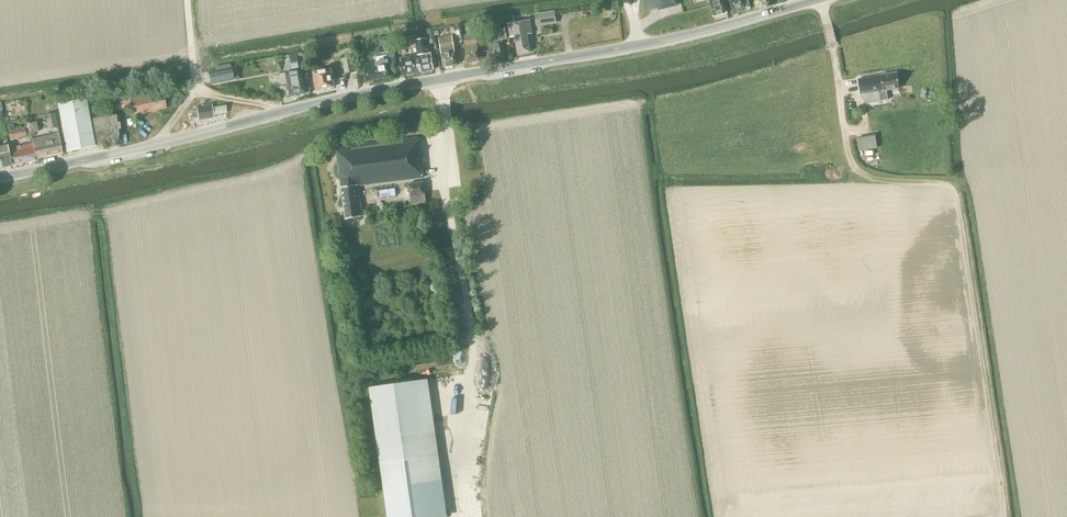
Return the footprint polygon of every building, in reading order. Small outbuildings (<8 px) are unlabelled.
[(647,11),(658,9),(656,0),(645,0),(647,11)] [(658,9),(658,10),(679,6),(677,0),(656,0),(658,9)] [(713,17),(726,13),(722,0),(708,0),(713,17)] [(733,11),(745,7),(743,0),(729,0),(733,11)] [(557,24),(555,11),(534,14),(536,26),(557,24)] [(527,34),(532,34),(529,20),(508,24),(510,37),(514,37),(517,54),(530,52),(527,34)] [(436,38),(434,28),(427,29),(429,39),(436,38)] [(502,40),(506,39),(505,29),(488,31),(492,59),(504,57),(502,40)] [(443,67),(457,65),(452,35),(438,38),(443,67)] [(467,63),(480,61),(475,36),(463,38),(467,63)] [(421,72),(433,69),(430,52),(429,53),(426,39),(415,41),(418,55),(400,58),(403,75),(418,72),(418,71),(420,71),(421,72)] [(288,55),(291,67),(301,64),(297,52),(288,55)] [(366,82),(391,77),(387,55),(375,57),(376,62),(363,65),(366,82)] [(345,74),(354,72),(352,57),(342,58),(345,74)] [(233,80),(231,67),(208,72),(210,85),(233,80)] [(331,88),(334,87),(330,69),(313,72),(316,90),(326,88),(327,89),(330,88),(331,88)] [(306,93),(303,79),(301,70),(285,73),(287,82),(287,81),(290,96),(306,93)] [(886,90),(899,88),(897,73),(857,79),(860,94),(862,93),(864,103),(888,100),(886,90)] [(161,87),(129,94),(129,101),(162,94),(161,87)] [(112,109),(130,107),(131,115),(165,108),(162,94),(129,101),(129,94),(111,96),(112,109)] [(119,129),(120,128),(119,124),(118,123),(117,115),(113,115),(112,113),(109,113),(110,116),(89,120),(85,99),(57,104),(66,151),(94,146),(106,143),(107,147),(118,145),(118,143),(121,142),(119,129)] [(197,110),(190,111),(192,119),(198,118),(199,118),(213,116),(212,108),(212,105),(197,107),(197,110)] [(57,127),(55,113),(45,115),(48,128),(57,127)] [(38,132),(36,121),(28,123),(31,134),(38,132)] [(10,139),(26,136),(24,128),(14,130),(13,125),(8,126),(10,139)] [(49,156),(62,153),(58,133),(44,136),(49,156)] [(877,148),(875,135),(857,138),(859,151),(877,148)] [(35,159),(49,156),(44,136),(31,139),(35,159)] [(358,186),(422,178),(417,137),(335,148),(345,219),(362,217),(358,186)] [(11,165),(35,160),(32,143),(7,148),(11,165)] [(1,167),(11,165),(7,148),(7,146),(0,147),(0,167),(1,167)] [(411,205),(426,203),(424,194),(425,194),(423,182),(408,184),(409,196),(410,196),(411,205)] [(425,380),(370,388),(388,516),(445,516),(425,380)]
